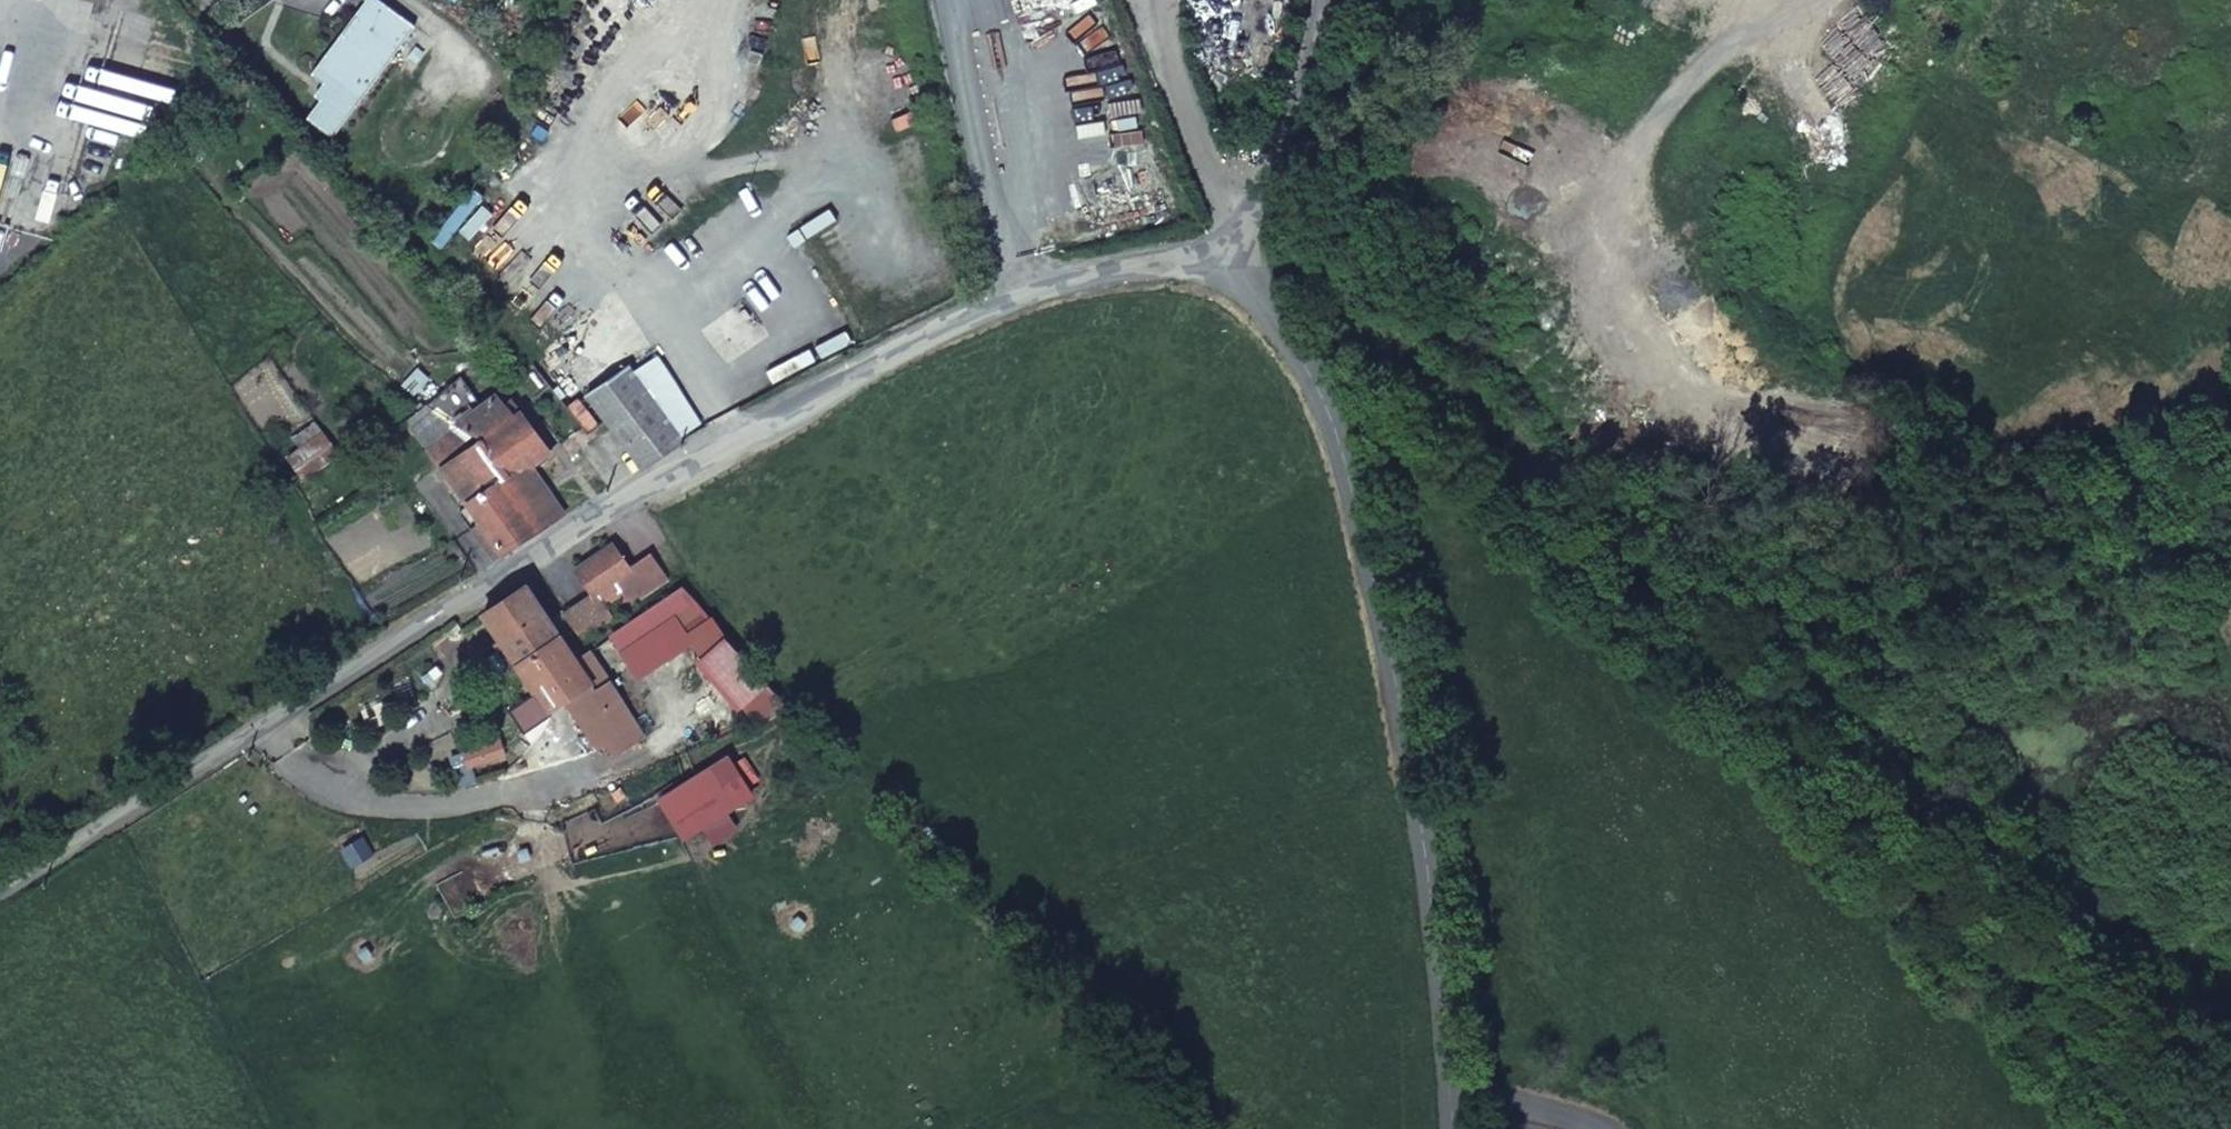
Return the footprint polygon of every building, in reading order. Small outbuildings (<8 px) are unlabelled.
[(331,85),(308,116),(333,135),(416,25),(383,0),(367,0),(313,71),(331,85)] [(652,358),(634,371),(683,436),(701,424),(652,358)] [(591,393),(644,465),(685,439),(683,436),(634,371),(630,365),(591,393)] [(494,559),(565,512),(531,465),(550,451),(524,412),(512,398),(506,402),(498,395),(482,405),(462,377),(407,418),(476,516),(468,521),(494,559)] [(326,433),(317,421),(294,438),(302,449),(326,433)] [(303,477),(339,452),(326,433),(302,449),(289,457),(303,477)] [(614,542),(576,570),(592,593),(564,612),(583,639),(667,581),(648,553),(630,566),(614,542)] [(532,722),(562,701),(590,681),(597,692),(610,683),(594,659),(580,668),(525,586),(484,613),(508,650),(498,657),(512,677),(517,674),(522,682),(527,678),(534,689),(518,701),(532,722)] [(675,615),(620,653),(639,678),(693,640),(675,615)] [(454,621),(430,635),(438,650),(463,634),(454,621)] [(782,703),(725,638),(701,659),(759,725),(782,703)] [(580,728),(608,709),(597,692),(590,681),(562,701),(580,728)] [(645,736),(610,683),(597,692),(608,709),(615,711),(630,732),(606,747),(613,757),(645,736)] [(615,711),(608,709),(580,728),(594,746),(601,741),(606,747),(630,732),(615,711)] [(497,736),(470,746),(463,748),(469,765),(504,753),(497,736)] [(736,806),(718,780),(678,803),(697,829),(736,806)]
